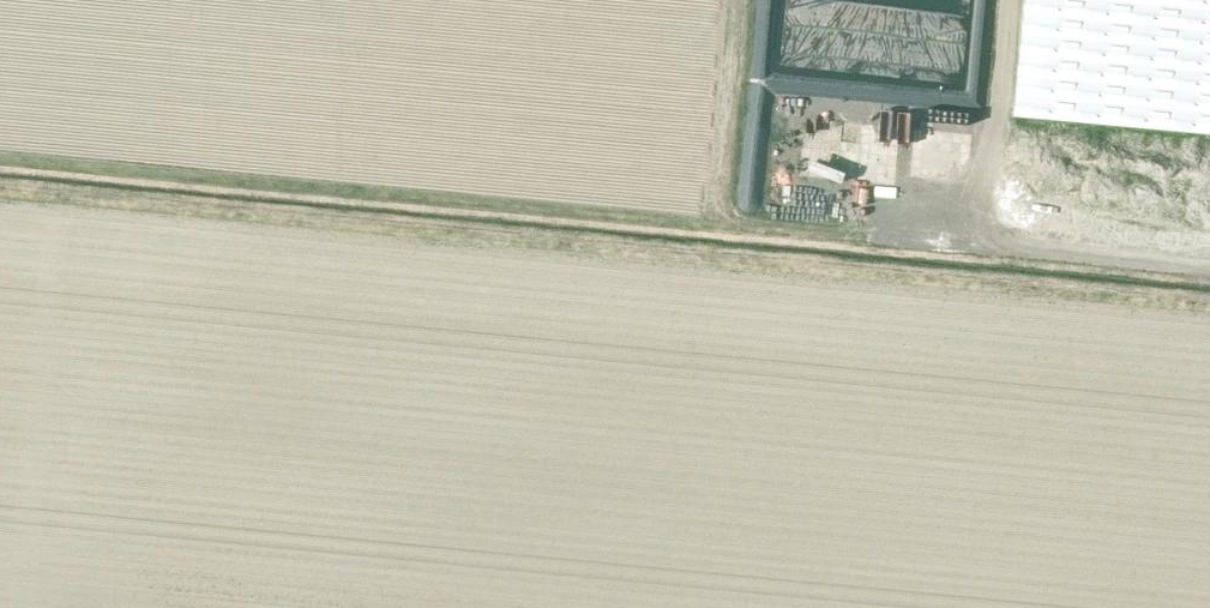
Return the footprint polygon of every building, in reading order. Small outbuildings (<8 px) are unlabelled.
[(1015,116),(1209,134),(1209,0),(1025,0),(1015,116)]
